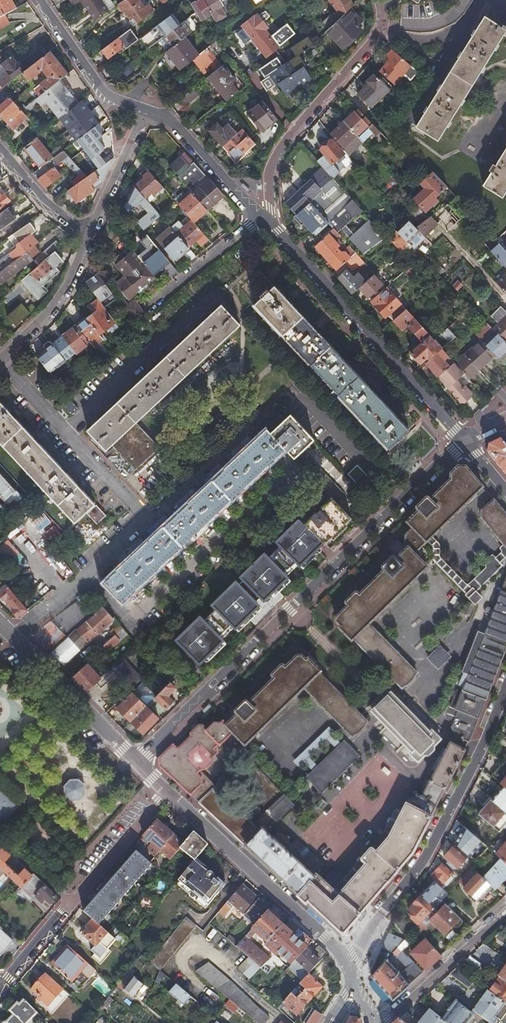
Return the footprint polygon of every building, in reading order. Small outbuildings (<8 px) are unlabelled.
[(13,10),(9,2),(12,1),(12,0),(0,0),(0,17),(4,15),(13,10)] [(110,2),(108,0),(83,0),(81,1),(90,15),(104,6),(110,2)] [(123,12),(124,11),(140,0),(124,0),(118,4),(123,12)] [(137,23),(154,11),(149,4),(145,7),(140,0),(124,11),(133,23),(135,21),(137,23)] [(192,5),(196,12),(200,19),(212,12),(220,7),(223,5),(219,0),(200,0),(192,5)] [(350,0),(327,0),(336,12),(334,13),(332,12),(321,23),(327,30),(347,11),(350,8),(351,8),(347,3),(350,1),(350,0)] [(90,15),(94,21),(108,11),(113,7),(110,2),(104,6),(90,15)] [(220,7),(212,12),(217,20),(226,15),(220,7)] [(362,21),(350,8),(347,11),(327,30),(326,31),(343,49),(361,31),(357,26),(362,21)] [(260,49),(266,56),(267,56),(275,49),(279,46),(279,47),(294,34),(286,24),(271,36),(270,37),(264,30),(267,28),(262,22),(269,16),(265,11),(258,16),(257,15),(243,26),(243,28),(233,32),(235,39),(238,38),(244,45),(249,41),(258,51),(260,49)] [(159,40),(180,24),(172,14),(151,30),(139,39),(139,40),(141,39),(148,48),(146,49),(147,50),(158,41),(159,40)] [(9,24),(4,15),(0,17),(0,28),(9,24)] [(190,16),(184,21),(192,32),(198,27),(190,16)] [(484,16),(416,126),(438,140),(503,33),(505,34),(505,26),(503,24),(502,27),(484,16)] [(159,40),(158,41),(166,52),(167,51),(185,37),(190,33),(192,32),(184,21),(180,24),(159,40)] [(138,40),(129,29),(124,33),(102,50),(101,50),(104,53),(108,59),(117,52),(119,54),(138,40)] [(199,55),(185,37),(167,51),(172,58),(170,60),(174,64),(176,63),(181,69),(194,59),(199,55)] [(271,61),(258,70),(264,78),(268,75),(275,86),(276,85),(284,96),(297,88),(298,88),(312,78),(302,64),(304,63),(299,55),(314,45),(307,37),(290,48),(296,56),(286,63),(280,55),(271,61)] [(210,46),(199,55),(194,59),(204,74),(210,69),(209,67),(211,66),(213,69),(219,65),(209,51),(218,44),(216,41),(210,46)] [(267,56),(271,61),(280,55),(275,49),(267,56)] [(418,71),(393,50),(386,59),(390,62),(382,72),(394,82),(402,73),(403,73),(402,74),(410,80),(418,71)] [(23,73),(22,74),(28,81),(40,72),(40,71),(42,70),(48,77),(39,85),(45,92),(61,79),(64,77),(67,74),(50,52),(23,73)] [(132,61),(131,62),(135,68),(146,60),(142,54),(132,61)] [(2,89),(22,74),(23,73),(11,56),(10,57),(11,58),(3,64),(0,66),(0,85),(1,86),(2,89)] [(207,77),(227,100),(242,88),(230,73),(226,75),(224,73),(225,72),(221,66),(207,77)] [(258,81),(263,78),(256,68),(245,76),(256,90),(261,86),(258,81)] [(358,94),(371,108),(389,89),(374,74),(367,81),(369,83),(358,94)] [(357,78),(348,87),(353,92),(362,82),(357,78)] [(46,102),(60,119),(79,103),(73,96),(72,97),(65,88),(66,86),(61,79),(45,92),(36,99),(42,106),(46,102)] [(187,104),(199,95),(192,87),(181,97),(187,104)] [(0,91),(0,114),(13,129),(28,116),(22,110),(2,89),(0,91)] [(400,93),(397,96),(404,103),(406,99),(400,93)] [(82,101),(79,103),(60,119),(68,130),(89,114),(89,113),(84,107),(86,106),(82,101)] [(262,132),(278,120),(267,107),(264,102),(248,115),(262,132)] [(376,135),(380,132),(358,109),(344,122),(345,122),(363,142),(367,139),(369,141),(376,135)] [(209,131),(222,146),(235,135),(237,134),(242,129),(234,120),(229,113),(209,131)] [(89,114),(68,130),(76,141),(77,141),(99,125),(100,124),(94,117),(92,119),(89,114)] [(342,149),(348,157),(363,142),(345,122),(332,135),(343,147),(342,149)] [(102,127),(99,125),(77,141),(91,159),(104,151),(103,141),(100,138),(102,136),(102,127)] [(249,149),(255,144),(252,141),(247,136),(240,142),(235,135),(222,146),(228,153),(227,154),(235,163),(244,155),(243,154),(249,149)] [(25,147),(33,157),(45,147),(37,137),(25,147)] [(324,144),(321,146),(323,148),(321,150),(332,164),(344,154),(331,137),(323,143),(324,144)] [(41,167),(52,159),(54,158),(45,147),(33,157),(41,167)] [(495,166),(493,165),(489,171),(491,172),(484,185),(502,197),(505,190),(505,148),(495,166)] [(253,153),(249,149),(243,154),(244,155),(247,158),(253,153)] [(54,158),(52,159),(56,165),(65,158),(78,173),(69,180),(74,186),(78,183),(83,179),(87,177),(82,172),(69,157),(63,151),(54,158)] [(184,153),(169,165),(185,184),(197,174),(200,171),(184,153)] [(96,184),(100,188),(103,182),(114,158),(108,162),(95,171),(87,177),(83,179),(78,183),(86,195),(87,195),(94,190),(92,187),(96,184)] [(32,174),(44,188),(61,176),(54,167),(52,169),(48,171),(46,169),(41,173),(38,169),(32,174)] [(148,169),(146,167),(140,173),(142,175),(136,180),(138,182),(134,185),(147,200),(153,195),(155,198),(160,193),(165,189),(148,169)] [(342,189),(323,167),(299,190),(310,202),(329,223),(334,228),(338,233),(342,230),(363,254),(386,237),(377,227),(367,235),(353,219),(362,211),(342,189)] [(204,176),(200,171),(197,174),(185,184),(189,189),(204,176)] [(434,197),(446,186),(433,172),(421,183),(434,197)] [(193,194),(206,209),(207,210),(223,196),(208,180),(193,194)] [(74,186),(68,190),(77,202),(86,195),(78,183),(74,186)] [(178,205),(179,205),(191,219),(193,221),(206,209),(193,194),(190,190),(183,195),(186,199),(178,205)] [(286,203),(296,215),(310,202),(299,190),(295,194),(289,199),(286,202),(286,203)] [(10,201),(6,197),(6,196),(4,194),(1,196),(0,194),(0,209),(10,201)] [(176,202),(178,205),(186,199),(183,195),(176,202)] [(124,208),(135,220),(141,205),(134,202),(135,199),(129,197),(125,207),(124,208)] [(296,215),(298,218),(297,220),(300,223),(303,223),(306,219),(319,232),(329,223),(310,202),(296,215)] [(456,223),(461,218),(448,204),(433,215),(435,217),(437,216),(438,217),(445,211),(456,223)] [(6,209),(14,221),(17,219),(9,207),(6,209)] [(418,207),(407,218),(409,220),(416,227),(428,218),(418,207)] [(14,221),(6,209),(0,213),(0,230),(14,221)] [(437,225),(431,216),(428,218),(416,227),(409,220),(396,231),(406,241),(416,231),(422,238),(428,233),(430,231),(437,225)] [(196,240),(205,250),(212,244),(193,221),(191,219),(184,226),(179,221),(171,228),(188,247),(196,240)] [(119,235),(109,222),(105,231),(112,240),(119,235)] [(0,261),(0,272),(34,246),(38,243),(31,235),(36,231),(30,223),(25,226),(13,235),(20,243),(17,245),(16,248),(16,249),(0,261)] [(174,259),(188,247),(171,228),(170,227),(157,238),(174,259)] [(339,234),(338,233),(334,228),(315,246),(337,270),(346,261),(355,253),(349,245),(345,250),(345,252),(343,251),(342,252),(339,249),(341,248),(336,242),(334,242),(334,239),(339,234)] [(139,240),(146,234),(142,229),(135,235),(139,240)] [(396,231),(395,230),(387,236),(400,249),(407,242),(406,241),(396,231)] [(170,276),(177,270),(146,234),(139,240),(138,240),(145,248),(137,255),(146,266),(153,275),(162,268),(163,268),(170,276)] [(10,236),(8,238),(16,249),(16,248),(17,245),(20,243),(13,235),(10,236)] [(44,260),(55,251),(60,247),(56,242),(45,251),(45,252),(34,261),(38,266),(44,260)] [(505,251),(499,244),(491,251),(495,256),(505,268),(505,251)] [(154,276),(153,275),(146,266),(137,255),(129,245),(111,260),(120,270),(125,276),(123,277),(134,293),(138,290),(154,276)] [(0,272),(0,285),(33,259),(32,258),(39,252),(34,246),(0,272)] [(27,275),(21,281),(36,298),(46,290),(43,286),(60,271),(57,268),(64,262),(55,251),(44,260),(38,266),(30,272),(27,275)] [(367,265),(359,257),(355,253),(346,261),(352,270),(360,264),(363,268),(367,265)] [(338,277),(353,293),(359,287),(361,286),(347,270),(338,277)] [(496,282),(505,293),(505,272),(496,282)] [(97,273),(86,282),(100,301),(107,296),(105,293),(109,290),(97,273)] [(382,284),(373,274),(361,286),(359,287),(368,297),(382,284)] [(141,294),(158,281),(154,276),(138,290),(141,294)] [(127,299),(134,293),(123,277),(115,284),(127,299)] [(254,305),(312,366),(379,437),(388,448),(400,437),(408,429),(403,423),(405,421),(400,415),(397,418),(381,400),(374,394),(377,391),(372,386),(369,389),(346,364),(349,361),(344,356),(341,359),(331,348),(318,334),(321,331),(316,326),(313,329),(290,304),(292,301),(288,296),(285,299),(283,297),(273,287),(269,291),(254,305)] [(388,314),(393,320),(396,317),(399,315),(405,309),(386,287),(371,301),(385,316),(388,314)] [(134,299),(123,308),(126,312),(136,303),(137,302),(134,299)] [(136,303),(126,312),(132,321),(142,312),(139,308),(136,303)] [(22,304),(7,316),(15,326),(30,314),(26,310),(22,304)] [(26,310),(30,314),(36,309),(32,305),(26,310)] [(99,335),(116,322),(115,321),(103,305),(86,318),(87,319),(98,333),(99,335)] [(132,424),(239,325),(221,305),(208,317),(206,314),(201,319),(203,322),(184,340),(181,337),(176,342),(178,345),(154,367),(152,365),(146,370),(149,372),(137,383),(135,385),(133,383),(127,388),(129,390),(117,402),(115,400),(110,405),(112,407),(110,408),(105,413),(103,412),(98,416),(100,418),(87,430),(105,449),(112,442),(133,464),(152,445),(132,424)] [(493,328),(497,333),(505,341),(505,311),(502,306),(492,315),(498,323),(493,328)] [(407,325),(422,341),(430,335),(406,308),(405,309),(399,315),(396,317),(393,320),(402,330),(407,325)] [(90,341),(95,349),(99,345),(98,344),(103,339),(99,335),(98,333),(87,319),(80,324),(77,326),(90,341)] [(75,352),(90,341),(77,326),(76,324),(62,335),(75,352)] [(505,353),(505,341),(497,333),(493,328),(488,324),(476,335),(481,339),(485,344),(495,354),(499,359),(505,353)] [(443,332),(451,341),(456,336),(448,328),(443,332)] [(428,357),(430,360),(442,348),(434,340),(430,335),(422,341),(411,352),(421,363),(428,357)] [(464,373),(469,378),(483,365),(495,354),(485,344),(481,339),(469,350),(455,363),(464,373)] [(45,349),(36,356),(51,374),(66,361),(50,341),(43,347),(45,349)] [(426,363),(438,376),(449,366),(443,358),(445,356),(442,353),(444,351),(442,348),(430,360),(426,363)] [(449,366),(438,376),(445,383),(445,382),(450,388),(449,388),(462,402),(465,402),(472,396),(472,392),(465,385),(463,387),(457,379),(464,373),(455,363),(454,361),(449,366)] [(76,521),(95,503),(84,491),(86,489),(81,483),(78,486),(66,473),(68,470),(64,466),(61,469),(39,445),(42,442),(37,437),(34,439),(16,420),(19,417),(14,412),(11,414),(0,403),(0,442),(76,521)] [(270,433),(284,448),(293,459),(300,452),(308,445),(312,440),(314,439),(290,414),(288,416),(270,433)] [(200,491),(192,499),(210,518),(284,448),(270,433),(266,429),(259,436),(257,434),(252,439),(254,441),(230,463),(228,461),(221,468),(223,470),(205,486),(203,484),(198,489),(200,491)] [(500,440),(489,445),(488,453),(505,475),(505,447),(500,440)] [(308,445),(300,452),(302,454),(310,446),(308,445)] [(302,468),(318,484),(330,497),(335,502),(343,493),(311,460),(302,468)] [(430,535),(481,485),(464,465),(456,465),(449,472),(449,478),(429,499),(426,495),(414,507),(417,510),(412,515),(405,521),(411,527),(404,534),(404,541),(402,544),(405,547),(400,552),(395,557),(392,554),(381,565),(384,568),(358,593),(355,590),(344,601),(347,603),(335,615),(335,620),(340,624),(338,626),(350,639),(352,637),(367,653),(385,671),(401,687),(403,684),(406,684),(413,677),(413,675),(416,672),(367,623),(426,565),(413,552),(425,540),(430,535)] [(371,481),(357,465),(347,474),(361,489),(371,481)] [(304,522),(323,541),(324,543),(330,537),(332,538),(345,524),(345,523),(350,517),(335,502),(330,497),(329,498),(320,507),(325,512),(324,513),(320,509),(316,513),(315,512),(304,522)] [(122,601),(210,518),(192,499),(176,514),(174,512),(169,517),(171,519),(151,537),(149,535),(143,540),(146,542),(122,564),(120,562),(114,567),(116,570),(104,581),(122,601)] [(493,499),(480,510),(480,518),(502,544),(505,548),(505,515),(493,499)] [(87,513),(97,523),(106,515),(96,505),(87,513)] [(296,561),(303,568),(320,551),(316,548),(323,541),(304,522),(300,519),(282,537),(279,534),(275,538),(281,545),(275,551),(290,567),(296,561)] [(437,543),(430,535),(425,540),(431,547),(431,560),(463,592),(472,602),(478,596),(475,592),(494,573),(486,566),(467,584),(467,585),(466,585),(465,585),(465,584),(440,559),(440,558),(439,558),(439,557),(439,556),(439,555),(438,546),(438,545),(438,544),(438,543),(437,543)] [(502,544),(500,547),(499,547),(499,548),(499,549),(500,550),(501,550),(501,551),(501,552),(495,558),(499,563),(505,557),(505,548),(502,544)] [(210,615),(225,630),(232,623),(239,630),(251,619),(256,624),(284,595),(280,591),(290,580),(284,573),(290,567),(275,551),(269,557),(265,554),(242,576),(245,579),(239,584),(236,582),(214,604),(217,607),(210,615)] [(484,563),(486,566),(494,573),(502,565),(499,563),(495,558),(492,555),(484,563)] [(493,609),(487,607),(484,614),(491,616),(483,637),(476,634),(473,641),(475,642),(467,662),(466,661),(463,668),(464,669),(460,680),(465,682),(462,691),(456,689),(449,706),(448,706),(445,713),(446,713),(446,714),(447,715),(446,718),(450,720),(448,724),(451,726),(451,727),(455,736),(468,742),(469,739),(472,733),(488,691),(491,685),(505,645),(505,576),(493,609)] [(27,609),(7,585),(0,591),(0,595),(16,615),(19,615),(27,609)] [(474,605),(467,602),(462,613),(468,616),(474,605)] [(87,642),(113,618),(102,606),(77,630),(87,642)] [(201,617),(178,639),(188,650),(186,652),(189,654),(191,653),(200,662),(206,656),(210,659),(226,643),(220,636),(225,630),(210,615),(204,620),(201,617)] [(110,632),(114,635),(118,631),(115,627),(110,632)] [(119,641),(127,634),(121,628),(118,631),(114,635),(119,641)] [(67,638),(78,650),(87,642),(77,630),(67,638)] [(105,654),(119,641),(114,635),(99,648),(105,654)] [(49,655),(60,666),(65,665),(79,651),(78,650),(67,638),(53,652),(49,655)] [(430,659),(435,664),(445,654),(440,649),(439,648),(440,647),(440,646),(427,659),(428,659),(429,658),(430,659)] [(429,818),(464,749),(449,741),(421,795),(408,797),(400,813),(394,810),(383,830),(384,831),(342,879),(331,870),(323,880),(316,873),(324,864),(295,839),(290,845),(277,833),(273,837),(261,826),(267,820),(272,825),(293,804),(283,794),(265,812),(253,825),(199,769),(205,768),(211,763),(213,756),(217,752),(213,748),(218,743),(218,744),(231,731),(244,744),(303,686),(351,736),(354,733),(357,732),(363,726),(363,724),(366,721),(350,705),(333,687),(318,671),(319,670),(306,657),(305,658),(300,653),(296,654),(284,665),(281,663),(270,674),(273,677),(247,702),(245,699),(234,709),(237,712),(231,718),(225,724),(222,720),(220,722),(213,722),(206,729),(201,725),(198,725),(194,729),(190,733),(190,737),(178,747),(175,747),(172,744),(159,757),(158,764),(234,835),(257,856),(298,893),(310,905),(340,933),(380,887),(411,851),(419,837),(429,818)] [(385,671),(367,653),(365,655),(383,673),(385,671)] [(115,670),(132,688),(141,680),(124,661),(115,670)] [(72,678),(86,692),(100,679),(87,664),(72,678)] [(159,673),(152,680),(159,687),(166,680),(159,673)] [(116,707),(131,721),(131,722),(146,706),(147,704),(155,696),(142,682),(132,692),(131,692),(116,707)] [(147,704),(159,715),(166,708),(167,709),(174,702),(168,695),(175,687),(169,682),(155,696),(147,704)] [(333,687),(350,705),(353,703),(335,684),(333,687)] [(429,732),(390,692),(371,710),(411,751),(409,752),(410,754),(409,756),(408,759),(410,761),(414,761),(415,759),(417,761),(423,754),(427,754),(432,748),(433,745),(440,739),(438,737),(440,735),(440,733),(407,699),(403,704),(430,731),(429,732)] [(146,706),(131,722),(143,734),(158,719),(146,706)] [(409,751),(382,724),(378,728),(405,755),(409,751)] [(340,740),(334,731),(291,755),(301,772),(314,765),(310,756),(340,740)] [(344,741),(342,744),(352,754),(354,751),(344,741)] [(352,754),(342,744),(308,777),(317,787),(352,754)] [(80,777),(70,777),(64,784),(64,793),(71,800),(80,799),(87,793),(87,783),(80,777)] [(503,786),(491,799),(505,811),(505,789),(503,786)] [(17,807),(0,791),(0,825),(17,807)] [(491,799),(488,797),(482,804),(484,806),(477,814),(498,830),(505,820),(505,811),(491,799)] [(157,819),(139,840),(148,848),(156,855),(150,862),(152,864),(160,871),(170,860),(171,859),(180,848),(184,843),(157,819)] [(476,837),(466,828),(454,843),(464,851),(476,837)] [(192,863),(196,857),(207,843),(195,832),(184,843),(180,848),(192,858),(189,861),(192,863)] [(495,853),(500,858),(505,863),(505,840),(495,853)] [(447,864),(453,869),(454,867),(455,868),(459,864),(459,863),(466,855),(454,844),(443,857),(449,862),(447,864)] [(21,886),(32,874),(29,872),(25,868),(19,874),(5,860),(10,855),(3,847),(0,850),(0,867),(4,871),(12,878),(20,886),(21,886)] [(83,911),(93,919),(99,925),(152,864),(150,862),(136,850),(83,911)] [(180,877),(178,879),(191,890),(191,891),(192,892),(198,897),(198,896),(209,904),(210,903),(211,903),(220,893),(219,892),(224,886),(226,884),(218,878),(217,880),(213,877),(213,876),(214,876),(214,875),(214,874),(214,873),(213,873),(213,872),(212,872),(212,871),(211,871),(210,871),(210,870),(209,870),(209,871),(208,871),(207,871),(207,872),(206,870),(208,867),(203,863),(196,857),(192,863),(180,877)] [(505,875),(505,863),(500,858),(482,877),(494,888),(505,875)] [(163,870),(168,875),(175,866),(170,862),(163,870)] [(433,881),(439,885),(451,873),(441,864),(429,876),(433,881)] [(481,903),(494,888),(482,877),(471,867),(460,879),(465,884),(463,886),(481,903)] [(40,878),(34,872),(32,874),(21,886),(20,886),(17,890),(30,902),(33,898),(34,898),(36,896),(42,902),(45,898),(50,902),(57,895),(45,883),(40,878)] [(440,899),(446,892),(439,885),(433,881),(426,889),(422,893),(421,895),(433,906),(435,908),(441,900),(440,899)] [(257,897),(242,884),(229,899),(243,912),(257,897)] [(418,923),(431,909),(433,906),(421,895),(408,908),(414,913),(411,917),(418,923)] [(258,899),(244,914),(255,925),(269,909),(258,899)] [(226,902),(218,911),(222,914),(230,906),(226,902)] [(461,922),(461,920),(444,903),(435,913),(431,909),(418,923),(416,925),(415,926),(424,936),(431,929),(426,925),(430,921),(443,934),(452,925),(455,927),(457,926),(461,922)] [(277,950),(291,964),(306,948),(308,946),(313,940),(273,904),(269,909),(255,925),(252,928),(255,931),(267,941),(265,944),(274,953),(277,950)] [(186,915),(164,944),(174,953),(197,924),(186,915)] [(104,952),(115,939),(114,938),(108,933),(99,925),(93,919),(87,926),(89,928),(83,935),(95,945),(92,950),(95,953),(91,957),(99,965),(107,956),(104,952)] [(13,941),(0,929),(0,955),(13,941)] [(115,939),(124,946),(129,939),(120,932),(114,938),(115,939)] [(403,940),(387,932),(385,939),(398,945),(403,950),(409,944),(404,939),(403,940)] [(235,946),(248,957),(260,968),(269,958),(248,939),(250,938),(249,937),(251,935),(248,933),(235,946)] [(425,968),(441,954),(426,938),(410,952),(425,968)] [(391,952),(398,945),(385,939),(381,947),(391,952)] [(164,944),(149,962),(159,970),(174,953),(164,944)] [(80,990),(96,970),(72,949),(67,945),(58,955),(60,957),(53,966),(80,990)] [(303,979),(308,974),(309,972),(327,953),(318,945),(313,951),(311,952),(306,948),(291,964),(289,967),(287,968),(302,981),(303,979)] [(398,955),(403,950),(398,945),(391,952),(389,955),(392,958),(395,955),(397,957),(398,955)] [(402,960),(407,955),(403,950),(398,955),(402,960)] [(484,958),(474,951),(468,956),(479,963),(482,965),(485,961),(484,958)] [(51,963),(53,966),(60,957),(58,955),(51,963)] [(392,999),(422,971),(407,955),(402,960),(408,966),(400,974),(386,958),(371,975),(392,999)] [(479,963),(468,956),(464,960),(475,969),(479,963)] [(248,957),(237,968),(249,979),(260,968),(248,957)] [(195,970),(231,1000),(257,1022),(264,1022),(269,1018),(238,989),(229,981),(208,963),(195,970)] [(498,976),(505,982),(505,965),(498,976)] [(456,967),(449,974),(467,987),(470,987),(474,981),(456,967)] [(123,988),(134,997),(139,990),(143,984),(131,974),(128,972),(118,984),(123,988)] [(47,1005),(63,988),(46,973),(31,989),(41,998),(40,999),(47,1005)] [(167,989),(172,980),(159,974),(155,982),(167,989)] [(298,991),(308,1001),(321,987),(308,974),(303,979),(302,981),(299,983),(302,986),(298,991)] [(498,976),(498,977),(487,991),(504,1004),(505,1005),(505,982),(498,976)] [(102,994),(108,988),(97,978),(92,984),(102,994)] [(180,988),(175,983),(168,992),(183,1004),(190,996),(180,988)] [(505,1012),(505,1005),(504,1004),(487,991),(486,990),(479,1000),(488,1007),(489,1004),(504,1015),(505,1012)] [(282,1002),(296,1014),(308,1001),(298,991),(294,996),(291,992),(282,1002)] [(459,1001),(473,1011),(482,1017),(490,1022),(494,1022),(498,1018),(500,1020),(504,1015),(489,1004),(488,1007),(479,1000),(475,997),(474,999),(465,993),(459,1001)] [(22,997),(9,1010),(14,1014),(7,1021),(6,1022),(3,1022),(2,1022),(27,1022),(33,1017),(37,1012),(36,1011),(22,997)] [(206,999),(202,1003),(213,1011),(216,1007),(206,999)] [(446,1022),(466,1022),(472,1016),(470,1013),(455,1001),(454,1003),(453,1002),(451,1002),(448,1007),(448,1009),(449,1010),(448,1011),(449,1011),(442,1020),(446,1022)] [(320,1016),(322,1014),(315,1009),(307,1022),(316,1022),(320,1016)] [(399,1019),(404,1022),(446,1022),(442,1020),(429,1009),(418,1022),(407,1013),(399,1019)] [(14,1014),(9,1010),(3,1017),(7,1021),(14,1014)] [(472,1016),(466,1022),(477,1022),(482,1017),(473,1011),(470,1013),(472,1016)]
